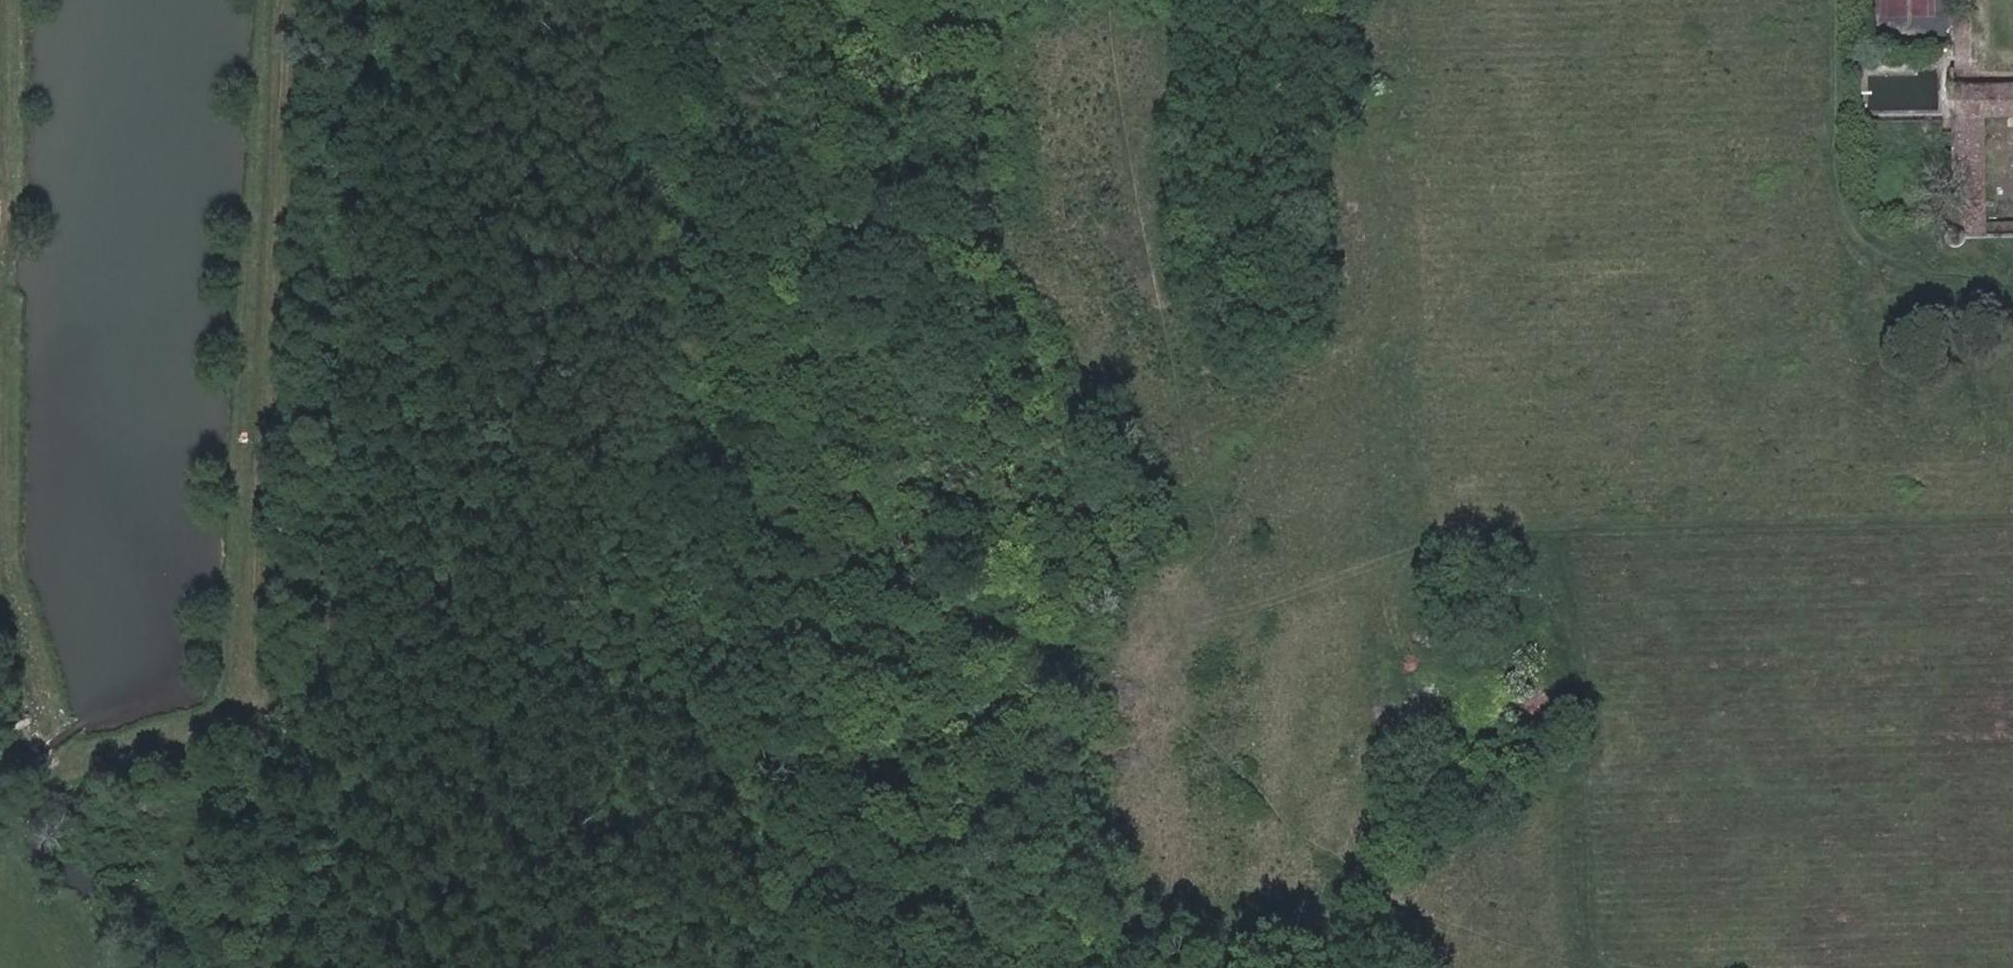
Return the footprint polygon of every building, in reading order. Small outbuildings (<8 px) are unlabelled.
[(1954,86),(1954,117),(1986,117),(2012,116),(2012,85),(1954,86)] [(1987,205),(1986,117),(1954,117),(1956,206),(1987,205)] [(1987,222),(1987,205),(1956,206),(1956,226),(1952,226),(1947,230),(1945,234),(1945,240),(1949,246),(1952,247),(1956,248),(1963,245),(1965,242),(1966,238),(2012,237),(2012,222),(1987,222)]
